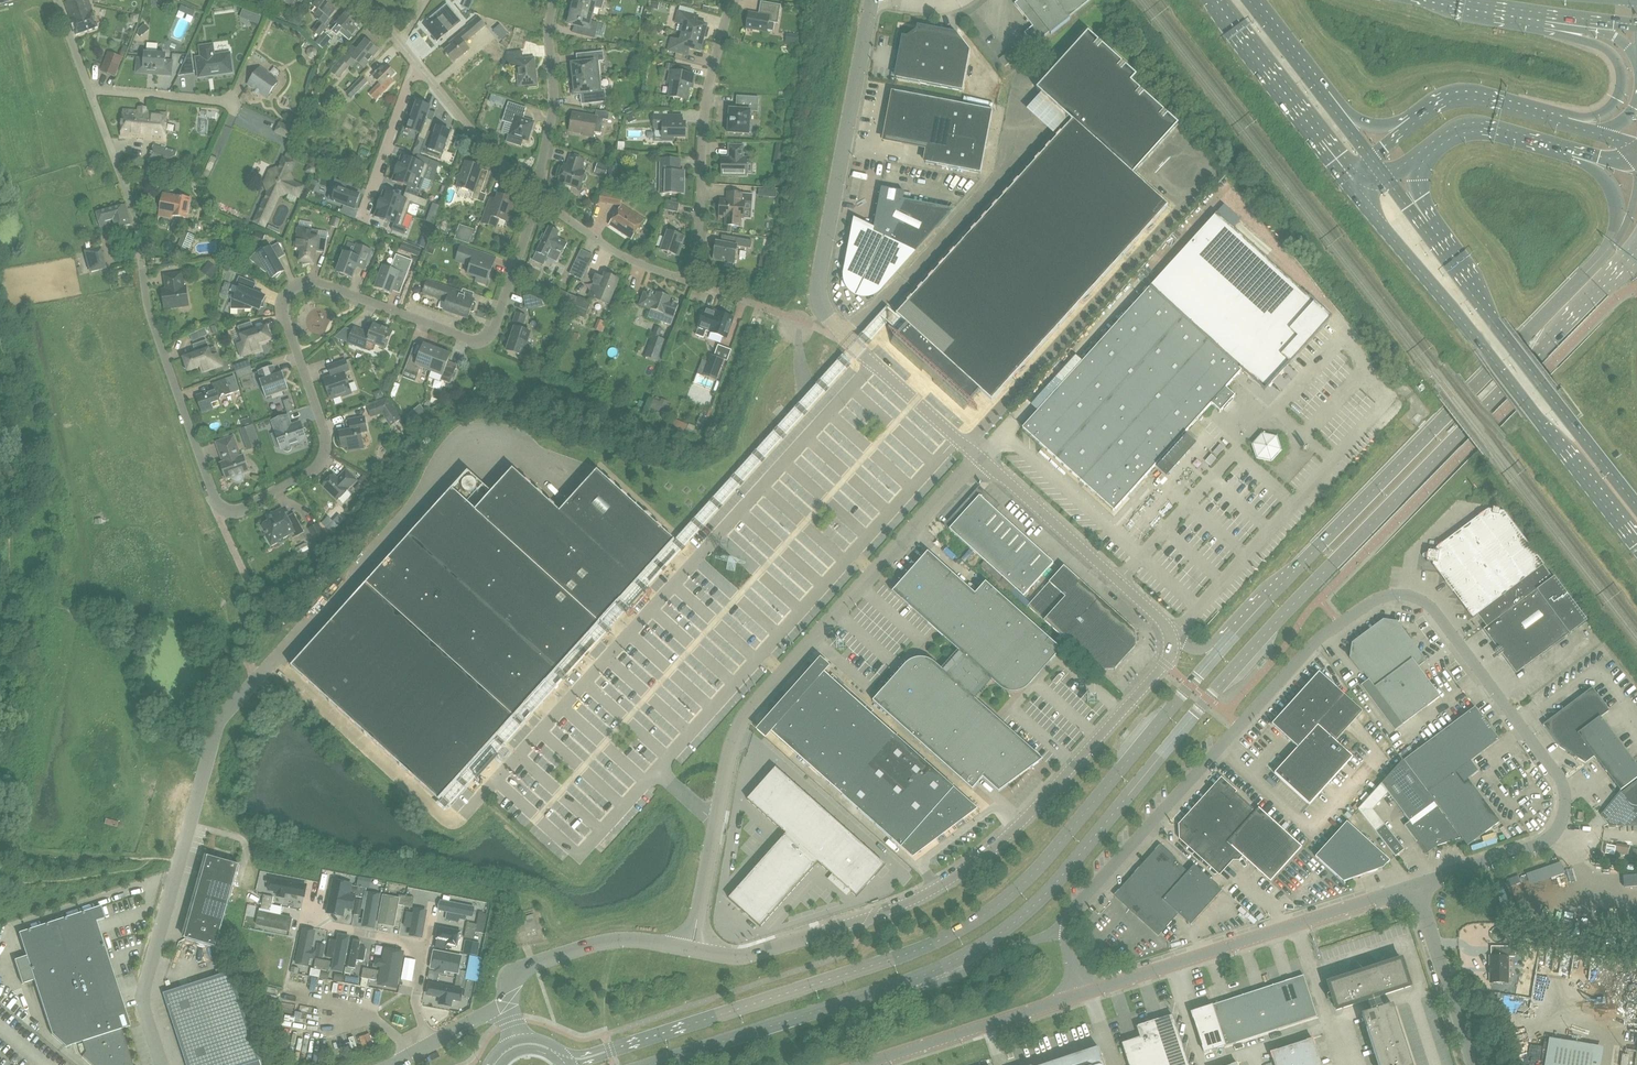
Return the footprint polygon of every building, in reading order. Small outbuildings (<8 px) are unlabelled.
[(71,17),(72,20),(71,20),(76,35),(98,27),(88,0),(72,0),(65,2),(71,17)] [(327,26),(325,24),(338,7),(334,4),(335,3),(331,0),(318,0),(314,5),(321,11),(316,17),(321,21),(311,33),(309,32),(306,36),(314,41),(317,37),(318,35),(319,36),(327,26)] [(570,9),(592,14),(594,7),(602,9),(604,0),(591,0),(590,0),(574,0),(574,1),(571,3),(570,9)] [(1014,3),(1032,26),(1024,32),(1033,44),(1050,31),(1051,32),(1050,33),(1050,34),(1069,18),(1068,19),(1067,17),(1089,0),(1017,0),(1014,3)] [(649,8),(658,10),(660,3),(651,1),(649,8)] [(745,33),(746,33),(746,28),(766,31),(768,21),(777,23),(780,4),(760,1),(758,14),(748,12),(745,33)] [(432,25),(427,29),(438,42),(462,22),(447,4),(428,19),(432,25)] [(195,11),(181,5),(178,11),(192,17),(195,11)] [(582,35),(595,39),(598,23),(590,21),(592,14),(570,9),(568,14),(570,17),(568,24),(584,28),(582,35)] [(684,25),(682,33),(703,38),(704,36),(706,37),(708,28),(706,27),(707,25),(693,21),(695,15),(678,11),(675,23),(684,25)] [(132,22),(138,23),(139,14),(133,13),(131,15),(130,19),(132,22)] [(347,13),(337,24),(334,29),(339,33),(340,32),(349,41),(358,30),(354,26),(357,21),(347,13)] [(485,26),(477,17),(463,29),(465,31),(450,43),(452,45),(445,51),(455,62),(470,50),(464,42),(470,37),(471,38),(485,26)] [(140,38),(150,29),(145,23),(138,30),(136,34),(140,38)] [(500,24),(493,30),(502,40),(508,34),(500,24)] [(896,78),(962,90),(970,50),(958,35),(919,27),(904,38),(896,78)] [(1088,31),(1036,88),(1051,102),(1047,107),(1053,112),(1057,107),(1071,120),(896,314),(906,324),(890,342),(964,409),(980,391),(991,400),(1167,205),(1132,173),(1177,123),(1130,81),(1136,75),(1088,31)] [(332,39),(325,32),(315,42),(323,49),(325,48),(324,47),(332,39)] [(671,38),(667,50),(684,55),(686,48),(700,52),(700,49),(703,50),(705,41),(703,41),(703,38),(682,33),(680,41),(671,38)] [(790,41),(797,42),(799,42),(800,36),(798,35),(791,34),(790,41)] [(338,77),(349,65),(352,67),(356,62),(364,68),(378,50),(366,40),(356,52),(350,47),(331,71),(338,77)] [(196,58),(199,77),(233,73),(230,53),(214,56),(213,45),(200,46),(201,57),(196,58)] [(318,53),(318,51),(317,50),(316,49),(315,48),(313,47),(312,47),(311,47),(309,48),(308,49),(307,50),(307,51),(307,53),(307,54),(307,56),(308,57),(309,58),(311,58),(312,58),(314,58),(315,58),(316,57),(317,55),(318,54),(318,53)] [(191,52),(189,51),(179,75),(194,73),(191,52)] [(517,66),(519,86),(528,85),(528,87),(536,86),(536,84),(537,84),(534,58),(523,59),(522,51),(508,53),(505,61),(506,67),(517,66)] [(572,70),(573,78),(600,75),(599,61),(604,61),(603,51),(586,53),(587,59),(569,61),(570,71),(572,70)] [(138,59),(137,72),(148,73),(148,71),(155,71),(155,74),(159,74),(160,72),(164,72),(163,75),(171,75),(172,61),(165,61),(166,55),(145,53),(144,60),(138,59)] [(107,59),(102,71),(115,76),(123,58),(116,55),(114,62),(107,59)] [(668,70),(670,71),(669,78),(672,79),(669,96),(673,97),(674,100),(675,101),(678,101),(680,101),(682,99),(686,100),(689,82),(692,83),(694,75),(681,72),(682,66),(669,63),(668,70)] [(388,66),(385,69),(383,66),(373,76),(380,83),(370,93),(376,99),(394,82),(389,77),(394,73),(388,66)] [(267,97),(277,83),(266,75),(268,73),(261,68),(249,84),(267,97)] [(318,74),(313,80),(314,81),(312,82),(317,86),(323,79),(318,74)] [(602,89),(600,75),(573,78),(574,86),(572,86),(572,95),(587,94),(589,95),(590,103),(606,102),(604,89),(602,89)] [(363,76),(362,76),(346,93),(352,99),(369,82),(363,76)] [(885,139),(906,143),(933,148),(930,162),(926,161),(925,162),(980,173),(992,110),(894,91),(893,92),(894,92),(887,128),(885,139)] [(727,134),(750,135),(750,133),(751,133),(751,125),(750,125),(751,111),(758,112),(759,97),(737,96),(736,108),(729,108),(727,134)] [(407,129),(421,134),(419,138),(425,140),(426,139),(432,121),(426,118),(430,107),(417,102),(407,129)] [(523,107),(508,102),(502,121),(512,124),(507,142),(521,146),(523,140),(528,141),(534,122),(521,118),(520,115),(523,107)] [(168,112),(122,108),(119,137),(165,141),(168,112)] [(570,130),(573,131),(574,132),(580,133),(581,132),(583,133),(583,135),(593,137),(594,132),(601,133),(603,119),(608,120),(609,113),(596,110),(595,117),(573,113),(570,130)] [(626,117),(629,123),(637,119),(634,113),(626,117)] [(685,123),(682,122),(682,115),(653,114),(653,127),(662,128),(662,140),(673,140),(673,137),(685,137),(685,123)] [(290,139),(294,129),(280,122),(275,132),(290,139)] [(437,127),(432,142),(426,139),(425,140),(421,152),(427,154),(429,149),(442,154),(450,132),(437,127)] [(786,144),(777,143),(775,151),(784,152),(786,144)] [(176,152),(154,145),(149,161),(171,168),(176,152)] [(721,157),(721,175),(746,175),(746,158),(742,158),(742,145),(729,145),(729,153),(730,153),(730,157),(721,157)] [(203,176),(209,178),(218,158),(211,155),(203,176)] [(419,177),(424,164),(429,166),(431,160),(419,155),(417,161),(402,156),(398,169),(419,177)] [(580,171),(584,159),(571,155),(567,166),(564,165),(558,181),(579,188),(582,182),(583,182),(585,181),(586,176),(585,174),(584,174),(585,172),(580,171)] [(290,172),(294,162),(283,157),(279,167),(278,167),(269,170),(264,182),(268,191),(254,222),(265,227),(279,197),(288,193),(299,197),(304,186),(294,182),(290,172)] [(659,193),(684,193),(684,177),(681,177),(681,171),(676,171),(676,158),(660,158),(659,193)] [(598,160),(594,172),(605,176),(609,164),(598,160)] [(458,181),(457,186),(473,192),(471,198),(478,201),(483,184),(477,182),(482,167),(465,161),(461,174),(456,176),(458,181)] [(314,176),(318,167),(308,163),(305,172),(314,176)] [(610,165),(606,176),(615,178),(619,167),(610,165)] [(393,181),(407,186),(405,192),(418,197),(420,191),(415,189),(419,177),(398,169),(393,181)] [(360,195),(345,190),(347,184),(335,179),(333,185),(338,187),(333,200),(355,208),(360,195)] [(862,226),(856,223),(847,273),(847,279),(849,284),(853,289),(857,292),(861,293),(867,293),(872,292),(877,288),(881,284),(885,286),(935,229),(932,227),(946,211),(902,203),(903,196),(910,198),(911,193),(881,187),(873,231),(867,228),(867,224),(862,225),(862,226)] [(602,189),(599,201),(621,205),(623,193),(602,189)] [(402,212),(406,200),(415,203),(418,197),(405,192),(403,199),(385,192),(380,204),(402,212)] [(727,192),(726,199),(720,199),(719,219),(719,216),(725,216),(724,225),(741,227),(742,217),(743,217),(744,201),(752,201),(753,194),(727,192)] [(163,193),(162,201),(159,216),(172,218),(172,215),(188,218),(192,199),(163,193)] [(514,200),(499,195),(493,211),(487,208),(482,223),(495,228),(498,219),(507,222),(514,200)] [(664,209),(677,212),(679,203),(666,200),(664,209)] [(440,205),(433,203),(426,221),(433,224),(440,205)] [(375,217),(394,223),(392,230),(404,234),(406,228),(397,224),(402,212),(380,204),(375,217)] [(130,224),(125,205),(97,212),(100,224),(112,221),(114,229),(130,224)] [(644,220),(643,219),(622,205),(609,225),(631,239),(644,220)] [(1233,228),(1216,213),(1150,287),(1241,370),(1256,384),(1281,356),(1289,364),(1299,353),(1300,353),(1322,328),(1332,317),(1233,228)] [(333,217),(330,226),(338,229),(341,219),(333,217)] [(324,253),(327,239),(328,232),(298,227),(295,248),(301,249),(299,262),(302,262),(302,265),(309,264),(313,264),(315,251),(324,253)] [(540,241),(542,242),(533,260),(543,265),(547,257),(557,262),(561,253),(562,253),(567,244),(556,238),(559,232),(549,227),(545,235),(543,234),(540,241)] [(254,237),(263,240),(266,233),(257,229),(254,237)] [(661,249),(665,251),(665,252),(666,253),(669,255),(671,254),(671,253),(678,255),(684,236),(668,231),(661,249)] [(713,259),(724,261),(723,265),(733,267),(737,246),(750,248),(752,240),(731,236),(730,244),(716,241),(713,259)] [(174,248),(173,244),(169,241),(165,242),(162,245),(162,250),(165,253),(169,254),(173,252),(174,248)] [(436,245),(428,242),(425,252),(433,255),(436,245)] [(263,251),(261,247),(256,251),(254,254),(249,259),(265,272),(267,271),(272,278),(274,276),(276,278),(281,273),(284,271),(277,259),(285,255),(278,243),(263,251)] [(336,272),(339,273),(339,275),(343,277),(345,275),(352,278),(358,262),(366,264),(371,250),(356,244),(352,255),(344,252),(336,272)] [(407,254),(416,257),(418,250),(409,247),(407,254)] [(463,263),(470,266),(468,274),(487,281),(486,285),(493,265),(484,262),(483,259),(485,254),(468,248),(463,263)] [(397,282),(403,284),(412,261),(401,256),(397,268),(392,265),(390,266),(389,268),(383,266),(382,268),(380,269),(379,273),(380,275),(375,287),(383,290),(384,291),(387,293),(389,292),(391,293),(395,283),(397,282)] [(771,257),(760,256),(759,266),(769,268),(771,257)] [(111,271),(106,258),(93,263),(99,276),(111,271)] [(588,265),(576,260),(569,274),(581,279),(588,265)] [(201,271),(211,280),(219,270),(209,262),(201,271)] [(223,269),(228,272),(231,266),(226,263),(223,269)] [(609,305),(619,279),(599,271),(595,282),(589,296),(609,305)] [(181,274),(180,274),(165,276),(167,290),(162,291),(165,308),(189,304),(186,287),(183,287),(181,274)] [(231,302),(230,309),(251,309),(252,307),(259,310),(261,307),(263,307),(263,300),(265,296),(253,291),(256,283),(239,276),(235,285),(237,286),(234,293),(232,292),(231,299),(231,302)] [(427,281),(423,293),(447,301),(444,311),(468,319),(470,311),(472,312),(474,311),(476,304),(475,303),(473,302),(474,300),(459,295),(460,292),(427,281)] [(1211,404),(1214,406),(1220,412),(1227,404),(1235,396),(1226,388),(1241,370),(1150,287),(1022,428),(1114,511),(1172,447),(1211,404)] [(553,304),(560,308),(568,293),(561,290),(553,304)] [(572,314),(579,298),(579,297),(568,293),(560,308),(572,314)] [(656,297),(644,293),(640,306),(651,310),(648,317),(671,326),(678,306),(669,302),(670,298),(657,293),(656,297)] [(544,306),(542,301),(531,295),(533,309),(544,306)] [(579,297),(579,298),(572,314),(585,319),(592,302),(579,297)] [(733,319),(717,313),(717,314),(705,310),(696,335),(704,337),(706,330),(710,332),(727,338),(733,319)] [(512,335),(507,351),(528,358),(532,346),(526,344),(530,332),(521,329),(525,316),(516,313),(509,334),(512,335)] [(243,342),(237,345),(241,357),(261,350),(259,344),(271,339),(270,337),(272,335),(268,329),(266,326),(254,330),(251,322),(238,326),(243,342)] [(386,349),(392,332),(373,325),(370,333),(354,327),(348,343),(370,351),(372,350),(374,345),(386,349)] [(652,357),(653,355),(658,357),(665,338),(659,336),(662,328),(655,326),(648,349),(641,346),(639,353),(638,354),(641,355),(642,354),(645,355),(645,357),(648,358),(648,356),(652,357)] [(183,358),(184,361),(184,368),(187,368),(188,371),(200,367),(202,373),(222,366),(218,354),(212,356),(206,340),(193,345),(196,353),(183,358)] [(421,367),(429,370),(437,349),(424,344),(419,357),(411,354),(405,370),(413,373),(413,372),(418,374),(421,367)] [(442,375),(441,380),(450,383),(456,368),(448,366),(447,363),(451,354),(437,349),(429,370),(442,375)] [(711,355),(703,375),(701,382),(713,386),(723,359),(711,355)] [(249,360),(233,365),(236,371),(251,365),(249,360)] [(330,366),(333,374),(332,375),(323,378),(331,399),(341,395),(342,397),(352,393),(344,372),(349,370),(346,360),(330,366)] [(258,371),(259,371),(262,380),(261,380),(260,380),(266,398),(267,398),(266,397),(272,395),(273,398),(283,395),(282,392),(288,389),(288,390),(289,390),(283,372),(282,372),(282,373),(276,375),(273,366),(274,366),(274,365),(258,371)] [(197,397),(202,411),(211,408),(213,409),(221,406),(219,400),(222,394),(223,394),(226,395),(232,393),(227,378),(212,383),(214,391),(197,397)] [(652,408),(670,416),(673,406),(668,404),(669,401),(661,399),(660,401),(655,400),(652,408)] [(369,407),(372,416),(384,411),(391,406),(387,400),(369,407)] [(420,404),(404,418),(411,427),(427,413),(420,404)] [(273,421),(276,431),(275,431),(281,448),(306,439),(300,423),(290,426),(286,416),(273,421)] [(242,422),(246,426),(251,421),(250,420),(251,420),(248,417),(247,418),(247,417),(242,422)] [(361,432),(367,431),(364,417),(349,420),(351,427),(349,430),(339,432),(342,448),(348,447),(348,450),(363,448),(361,432)] [(254,424),(239,429),(243,438),(257,433),(254,424)] [(1271,461),(1272,460),(1281,450),(1276,436),(1262,433),(1252,444),(1256,458),(1271,461)] [(219,448),(222,459),(223,458),(224,462),(220,463),(226,479),(233,477),(234,479),(235,481),(238,482),(241,481),(242,479),(243,476),(242,474),(249,471),(243,455),(239,457),(238,453),(239,453),(235,443),(219,448)] [(468,471),(371,578),(365,584),(513,718),(637,581),(560,511),(513,469),(491,492),(468,471)] [(333,475),(323,485),(338,500),(348,489),(347,489),(356,480),(346,470),(340,477),(340,478),(338,480),(333,475)] [(675,540),(597,470),(560,511),(637,581),(675,540)] [(364,489),(370,482),(363,475),(358,481),(360,483),(359,484),(359,483),(354,488),(359,493),(363,488),(364,489)] [(978,492),(947,527),(1023,596),(1053,563),(995,509),(997,507),(980,492),(978,492)] [(1428,551),(1426,561),(1433,562),(1432,564),(1445,581),(1454,593),(1472,618),(1474,617),(1477,614),(1487,626),(1536,590),(1553,577),(1544,564),(1504,511),(1503,511),(1499,510),(1500,508),(1493,507),(1492,509),(1488,508),(1434,549),(1434,552),(1428,551)] [(277,541),(277,540),(291,533),(293,537),(304,532),(295,516),(288,520),(283,509),(273,514),(275,518),(262,526),(267,534),(265,535),(270,545),(277,541)] [(319,524),(309,529),(318,544),(327,539),(319,524)] [(306,543),(294,549),(298,556),(310,549),(306,543)] [(928,552),(896,588),(963,648),(994,675),(998,679),(1003,683),(1006,685),(1010,687),(1014,687),(1018,686),(1022,684),(1025,681),(1046,658),(1050,662),(1061,649),(986,582),(975,594),(928,552)] [(1028,606),(1044,620),(1080,581),(1064,566),(1028,606)] [(1487,626),(1483,629),(1491,640),(1498,649),(1494,651),(1498,656),(1502,654),(1516,673),(1569,634),(1587,620),(1554,576),(1553,577),(1536,590),(1487,626)] [(1044,620),(1091,663),(1099,671),(1114,670),(1136,646),(1135,631),(1080,581),(1044,620)] [(291,666),(439,800),(513,718),(365,584),(291,666)] [(1402,724),(1416,714),(1440,697),(1428,682),(1416,666),(1423,661),(1396,625),(1384,624),(1355,645),(1354,657),(1365,672),(1363,673),(1402,724)] [(765,729),(828,657),(819,648),(755,720),(765,729)] [(939,674),(970,701),(994,675),(963,648),(939,674)] [(874,699),(873,701),(972,790),(972,789),(976,785),(983,778),(999,792),(1007,785),(1012,789),(1030,769),(1039,762),(970,701),(939,674),(932,667),(928,665),(924,663),(920,663),(916,664),(913,665),(909,668),(888,692),(884,688),(874,699)] [(771,731),(843,795),(896,736),(871,714),(870,715),(829,678),(830,677),(824,672),(771,731)] [(1319,672),(1279,715),(1272,723),(1289,740),(1297,747),(1274,773),(1309,805),(1353,757),(1335,741),(1362,711),(1346,696),(1319,672)] [(1636,778),(1636,766),(1600,717),(1609,710),(1592,688),(1547,721),(1543,725),(1560,747),(1585,763),(1594,756),(1620,791),(1636,778)] [(1404,760),(1467,846),(1500,821),(1468,779),(1479,771),(1471,761),(1499,739),(1475,707),(1404,760)] [(954,788),(896,736),(843,795),(901,847),(903,844),(904,845),(906,846),(908,847),(909,848),(912,848),(913,848),(914,848),(917,848),(918,847),(919,847),(921,846),(922,846),(923,848),(976,808),(954,788)] [(1460,838),(1434,803),(1402,760),(1395,769),(1385,780),(1370,795),(1362,804),(1358,809),(1395,856),(1404,849),(1373,810),(1388,793),(1409,821),(1407,823),(1404,825),(1416,841),(1419,839),(1424,846),(1426,849),(1460,838)] [(786,834),(729,898),(760,926),(817,861),(856,895),(883,864),(775,768),(747,800),(786,834)] [(1621,793),(1603,815),(1608,822),(1610,824),(1636,824),(1636,781),(1621,793)] [(1270,881),(1278,872),(1302,846),(1285,831),(1259,808),(1256,810),(1236,793),(1225,784),(1218,784),(1181,825),(1181,838),(1219,872),(1232,858),(1238,858),(1241,855),(1270,881)] [(1390,860),(1347,821),(1340,828),(1338,831),(1329,840),(1321,850),(1316,855),(1315,856),(1343,881),(1383,867),(1390,860)] [(1222,890),(1221,889),(1211,881),(1194,865),(1188,872),(1159,846),(1115,895),(1158,934),(1177,913),(1191,925),(1222,890)] [(209,856),(208,856),(202,876),(234,885),(239,865),(208,856),(209,856)] [(228,906),(234,885),(202,876),(196,897),(228,906)] [(272,876),(269,891),(302,897),(305,883),(272,876)] [(369,888),(372,878),(360,876),(359,876),(357,886),(359,886),(366,888),(369,888)] [(327,913),(342,916),(344,905),(351,907),(353,898),(348,898),(351,883),(333,880),(327,913)] [(357,897),(359,888),(351,886),(349,896),(357,897)] [(366,889),(359,888),(357,897),(364,899),(366,889)] [(362,926),(374,928),(381,895),(368,892),(362,926)] [(397,904),(405,906),(407,896),(399,894),(399,897),(397,904)] [(262,902),(272,904),(273,899),(273,897),(263,895),(263,898),(249,895),(248,902),(258,904),(261,905),(262,902)] [(279,895),(279,910),(292,911),(292,895),(279,895)] [(380,924),(393,927),(397,904),(399,897),(385,895),(380,924)] [(414,897),(407,896),(405,906),(412,907),(414,897)] [(222,927),(228,906),(196,897),(191,918),(222,927)] [(357,899),(354,915),(361,916),(363,901),(357,899)] [(442,901),(440,911),(446,912),(445,920),(459,923),(459,919),(465,920),(466,917),(473,918),(475,908),(442,901)] [(271,911),(272,904),(262,902),(261,905),(258,904),(258,909),(261,909),(271,911)] [(100,906),(18,933),(26,956),(14,960),(22,984),(34,980),(52,1034),(66,1047),(82,1042),(85,1052),(82,1056),(92,1064),(133,1064),(121,1029),(130,1026),(115,980),(96,921),(104,918),(100,906)] [(415,908),(410,936),(422,938),(427,911),(415,908)] [(292,919),(258,911),(255,925),(290,932),(292,919)] [(479,912),(477,924),(476,932),(483,933),(487,913),(479,912)] [(186,938),(216,947),(222,927),(191,918),(185,938),(185,939),(186,938)] [(477,924),(467,922),(466,931),(475,933),(476,932),(477,924)] [(295,964),(309,966),(310,960),(313,960),(315,952),(312,951),(316,930),(302,928),(295,964)] [(474,939),(475,933),(466,931),(464,937),(474,939)] [(333,957),(331,971),(344,973),(350,936),(338,934),(337,941),(330,940),(327,956),(333,957)] [(434,947),(462,953),(465,942),(458,940),(459,936),(450,934),(449,939),(436,936),(434,947)] [(348,968),(355,969),(357,960),(364,962),(367,948),(361,947),(362,941),(353,940),(348,968)] [(476,955),(478,945),(479,942),(466,940),(466,942),(464,953),(476,955)] [(316,955),(324,956),(326,942),(318,941),(316,955)] [(1532,944),(1531,956),(1539,957),(1540,945),(1532,944)] [(1508,956),(1515,956),(1515,946),(1491,946),(1491,956),(1490,956),(1490,966),(1489,966),(1489,972),(1490,972),(1490,982),(1508,982),(1508,956)] [(402,951),(384,947),(382,959),(377,958),(375,967),(381,968),(377,984),(395,987),(402,951)] [(429,969),(456,975),(460,957),(433,952),(429,969)] [(470,955),(467,972),(468,973),(467,979),(474,980),(476,981),(478,981),(482,957),(481,957),(478,957),(470,955)] [(1337,1010),(1352,1005),(1368,999),(1379,996),(1410,986),(1401,959),(1328,983),(1337,1010)] [(321,970),(323,961),(315,960),(313,968),(321,970)] [(330,962),(323,961),(321,970),(322,970),(329,971),(330,962)] [(363,968),(362,977),(363,977),(369,979),(371,969),(363,968)] [(376,980),(378,970),(371,969),(369,979),(376,980)] [(231,971),(168,992),(163,993),(187,1064),(262,1064),(231,971)] [(429,971),(428,978),(437,980),(438,973),(429,971)] [(467,972),(458,971),(457,978),(467,980),(467,979),(468,973),(467,972)] [(1204,1053),(1259,1035),(1316,1016),(1303,975),(1191,1012),(1204,1053)] [(426,995),(460,1002),(462,989),(453,987),(455,979),(439,976),(438,981),(429,979),(426,995)] [(363,977),(361,985),(368,986),(369,979),(363,977)] [(465,988),(467,980),(457,978),(455,986),(465,988)] [(467,980),(464,996),(471,997),(474,981),(467,980)] [(291,996),(289,1005),(299,1007),(301,998),(291,996)] [(1391,1007),(1384,1009),(1379,996),(1368,999),(1373,1013),(1364,1016),(1381,1064),(1410,1064),(1391,1007)] [(1172,1015),(1136,1027),(1140,1037),(1122,1043),(1129,1064),(1188,1064),(1172,1015)] [(1271,1052),(1271,1053),(1275,1064),(1321,1064),(1320,1060),(1313,1039),(1313,1038),(1292,1045),(1271,1052)] [(1098,1047),(1044,1064),(1104,1064),(1098,1047)]
